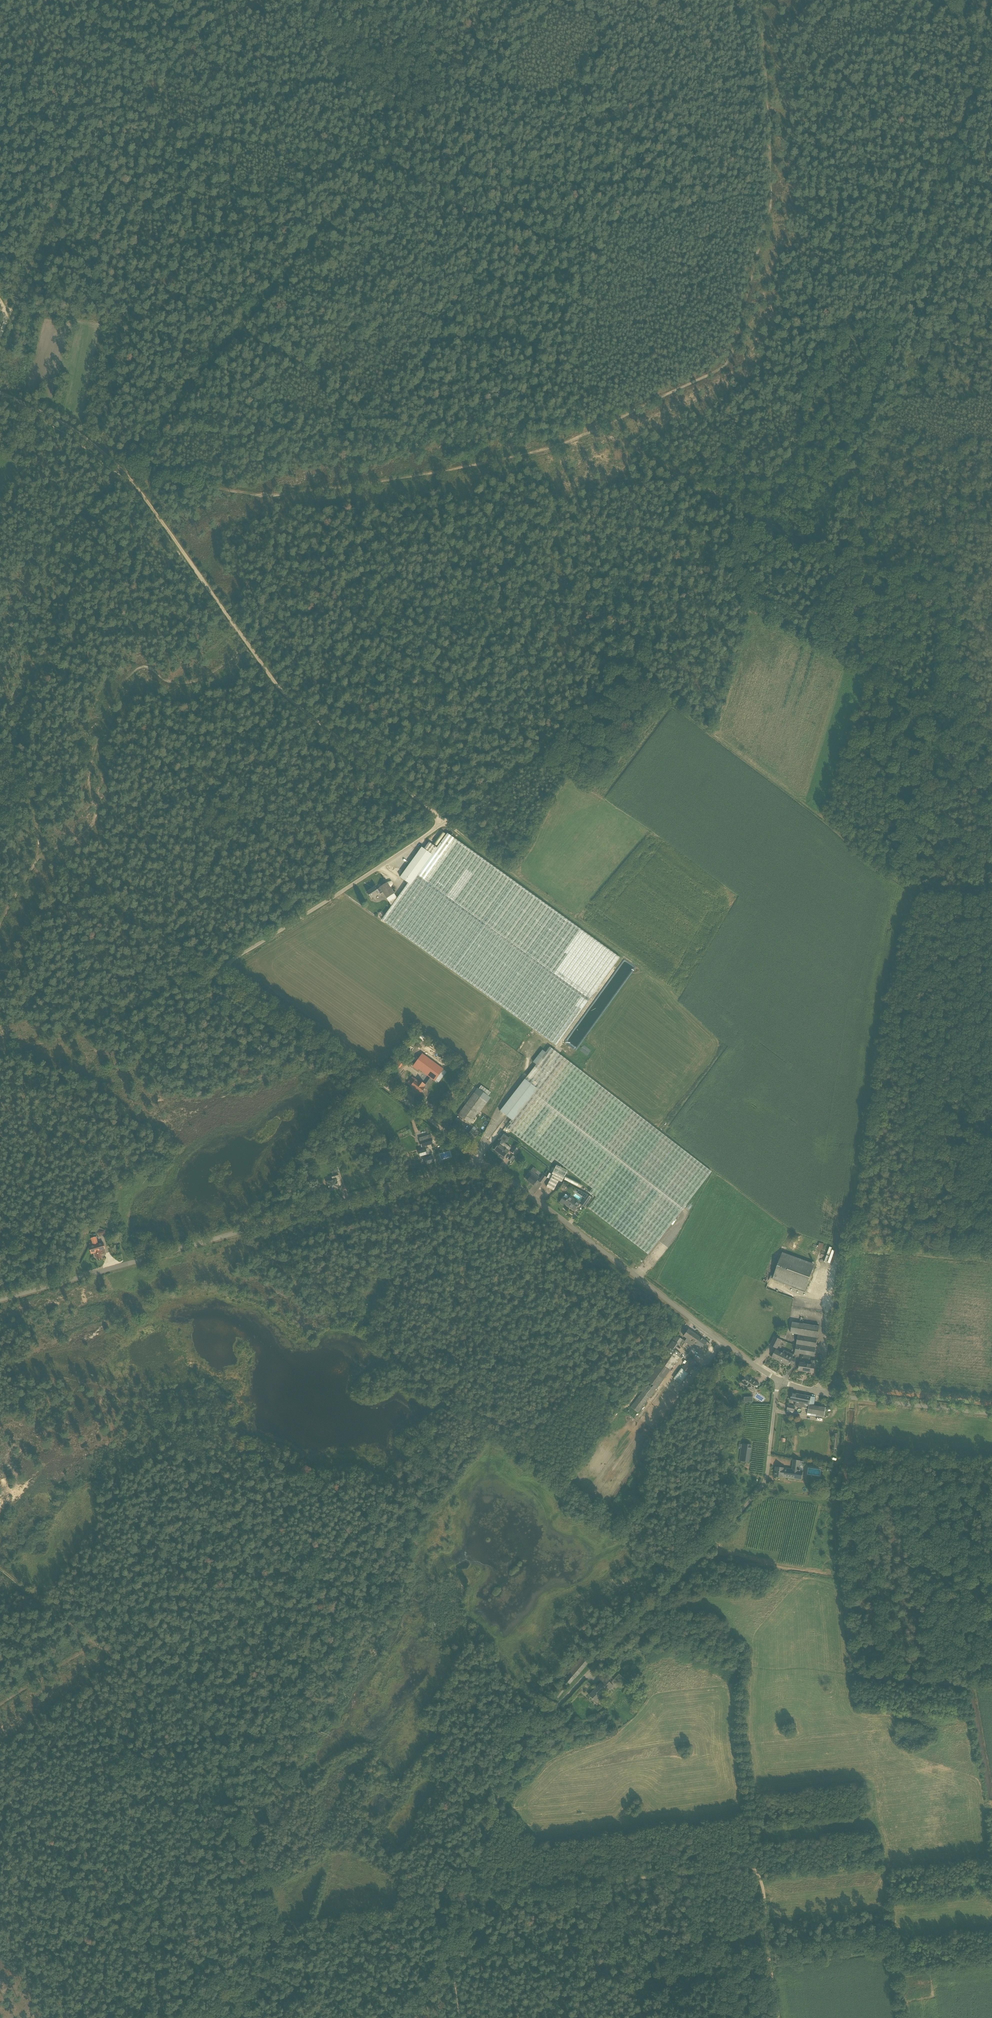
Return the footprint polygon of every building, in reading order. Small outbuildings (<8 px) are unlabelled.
[(397,898),(392,906),(382,920),(556,1046),(619,959),(447,835),(437,848),(432,845),(429,842),(424,849),(422,847),(400,877),(408,883),(397,898)] [(383,893),(387,898),(392,906),(397,898),(394,893),(390,888),(391,887),(393,884),(393,883),(392,882),(391,882),(388,882),(387,883),(380,887),(380,888),(377,890),(376,888),(375,887),(367,892),(371,899),(379,893),(380,895),(383,893)] [(545,1053),(542,1050),(533,1062),(536,1065),(500,1111),(507,1117),(511,1119),(513,1121),(507,1128),(521,1139),(552,1163),(554,1159),(592,1188),(589,1192),(596,1197),(588,1208),(648,1254),(712,1172),(563,1057),(550,1047),(545,1053)] [(423,1054),(413,1067),(417,1070),(418,1069),(434,1081),(443,1069),(423,1054)] [(396,1061),(401,1065),(405,1060),(400,1056),(396,1061)] [(421,1094),(424,1090),(425,1088),(424,1087),(425,1085),(419,1080),(418,1082),(412,1077),(407,1084),(411,1086),(421,1094)] [(477,1088),(458,1115),(470,1124),(478,1113),(479,1114),(490,1098),(477,1088)] [(474,1140),(478,1135),(477,1134),(479,1132),(476,1130),(474,1133),(471,1130),(467,1135),(474,1140)] [(431,1135),(419,1138),(421,1147),(433,1144),(431,1135)] [(501,1145),(499,1144),(495,1150),(505,1157),(511,1148),(503,1142),(501,1145)] [(434,1162),(431,1153),(428,1154),(426,1149),(418,1151),(420,1156),(424,1155),(426,1165),(434,1162)] [(560,1178),(559,1180),(562,1182),(567,1171),(556,1165),(552,1174),(553,1174),(560,1178)] [(533,1185),(537,1180),(539,1178),(530,1171),(525,1178),(527,1180),(527,1181),(533,1185)] [(553,1190),(559,1180),(560,1178),(553,1174),(546,1187),(553,1190)] [(332,1180),(327,1181),(330,1191),(337,1189),(338,1189),(339,1188),(338,1187),(342,1185),(339,1175),(331,1177),(332,1180)] [(542,1184),(547,1178),(543,1175),(538,1181),(542,1184)] [(584,1207),(591,1197),(588,1195),(581,1205),(584,1207)] [(563,1205),(564,1204),(575,1211),(580,1204),(569,1196),(567,1200),(563,1197),(559,1203),(563,1205)] [(103,1243),(99,1244),(96,1236),(91,1238),(92,1243),(89,1243),(90,1246),(89,1246),(92,1253),(95,1252),(97,1259),(102,1258),(101,1255),(104,1254),(103,1249),(105,1248),(103,1243)] [(783,1252),(781,1256),(780,1256),(778,1259),(780,1259),(774,1276),(771,1275),(770,1278),(805,1291),(815,1264),(783,1252)] [(798,1334),(800,1323),(792,1322),(791,1333),(798,1334)] [(800,1323),(798,1334),(796,1345),(800,1346),(816,1348),(819,1326),(800,1323)] [(688,1329),(684,1336),(687,1338),(685,1341),(703,1354),(710,1344),(688,1329)] [(677,1336),(674,1341),(678,1345),(679,1345),(683,1340),(677,1336)] [(771,1345),(777,1348),(781,1340),(775,1337),(771,1345)] [(681,1354),(675,1350),(668,1346),(665,1351),(666,1352),(655,1367),(666,1376),(681,1354)] [(800,1346),(799,1354),(815,1356),(816,1348),(800,1346)] [(795,1360),(792,1358),(793,1355),(787,1352),(786,1355),(776,1350),(773,1357),(789,1365),(790,1363),(793,1365),(795,1360)] [(682,1368),(689,1373),(697,1362),(690,1357),(682,1368)] [(813,1373),(815,1365),(814,1365),(815,1361),(812,1360),(811,1364),(800,1362),(799,1370),(813,1373)] [(657,1388),(666,1376),(655,1367),(646,1380),(647,1381),(640,1390),(642,1392),(630,1407),(638,1413),(657,1388)] [(745,1375),(741,1382),(751,1389),(755,1392),(760,1385),(745,1375)] [(807,1415),(824,1418),(826,1408),(814,1406),(815,1397),(792,1393),(791,1401),(796,1402),(795,1406),(808,1409),(807,1415)] [(740,1460),(747,1461),(752,1462),(748,1461),(749,1459),(751,1445),(742,1444),(740,1460)] [(776,1467),(775,1476),(783,1477),(801,1480),(803,1471),(799,1471),(800,1461),(793,1460),(792,1470),(784,1469),(784,1468),(776,1467)] [(575,1678),(571,1675),(569,1673),(562,1681),(568,1686),(575,1678)]
